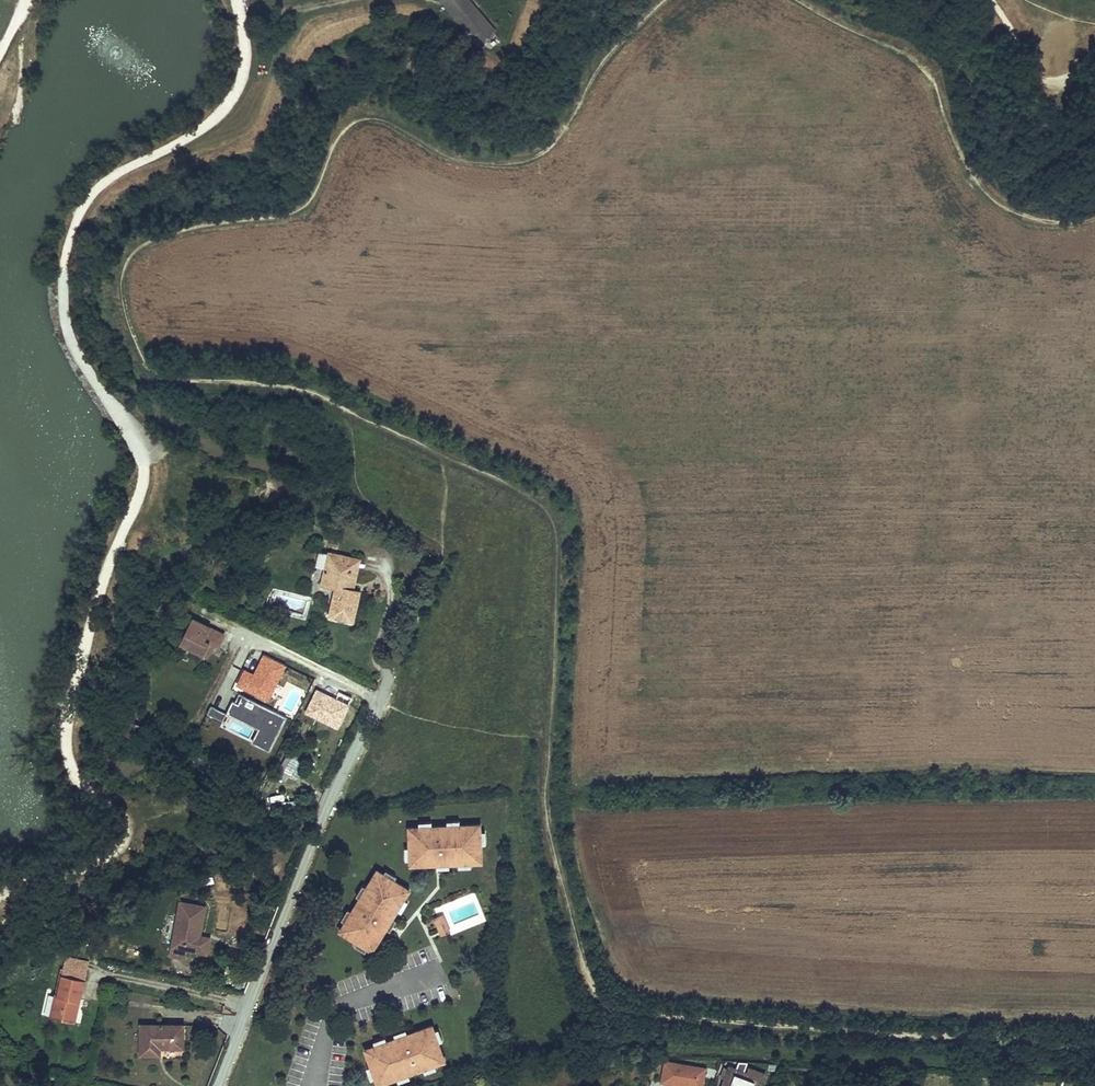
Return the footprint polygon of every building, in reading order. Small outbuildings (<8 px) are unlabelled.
[(467,0),(440,0),(438,2),(476,47),(495,32),(467,0)] [(321,550),(311,590),(331,594),(327,614),(332,615),(354,620),(361,591),(355,589),(360,568),(355,566),(356,558),(330,552),(321,550)] [(193,620),(181,644),(205,656),(210,645),(218,649),(225,635),(193,620)] [(312,705),(271,699),(273,681),(246,677),(244,694),(253,696),(251,710),(260,711),(259,719),(268,721),(266,731),(307,737),(312,705)] [(343,729),(349,714),(337,710),(332,725),(343,729)] [(284,752),(279,777),(289,779),(294,754),(284,752)] [(443,861),(447,861),(447,864),(449,864),(458,864),(471,863),(482,863),(481,845),(481,832),(480,825),(458,826),(446,826),(430,827),(417,827),(409,828),(410,848),(410,860),(410,866),(437,865),(438,865),(437,859),(443,859),(443,861)] [(449,864),(447,864),(447,861),(443,861),(443,859),(437,859),(438,865),(437,865),(437,869),(449,869),(449,864)] [(386,870),(383,874),(394,881),(397,877),(386,870)] [(386,922),(389,918),(391,920),(392,918),(397,910),(404,900),(409,891),(394,881),(383,874),(377,871),(367,887),(360,898),(352,912),(345,922),(339,931),(356,942),(367,948),(372,951),(386,929),(386,928),(381,925),(384,921),(386,922)] [(356,895),(360,898),(367,887),(363,885),(356,895)] [(207,956),(210,936),(201,935),(205,904),(177,900),(168,958),(185,960),(186,953),(207,956)] [(404,900),(397,910),(401,913),(408,902),(404,900)] [(348,909),(341,920),(345,922),(352,912),(348,909)] [(435,918),(440,932),(448,928),(442,915),(435,918)] [(392,918),(391,920),(389,918),(386,922),(384,921),(381,925),(386,928),(386,929),(390,931),(396,921),(392,918)] [(356,942),(354,946),(364,952),(367,948),(356,942)] [(52,1017),(76,1023),(89,964),(65,958),(52,1017)] [(142,1023),(143,1052),(162,1052),(162,1044),(186,1044),(185,1022),(142,1023)] [(402,1040),(398,1041),(397,1038),(395,1039),(386,1042),(375,1046),(365,1050),(370,1067),(375,1079),(377,1085),(396,1079),(408,1075),(423,1069),(435,1065),(444,1062),(438,1043),(434,1031),(432,1026),(407,1035),(406,1035),(408,1040),(403,1042),(402,1040)] [(395,1039),(397,1038),(398,1041),(402,1040),(403,1042),(408,1040),(406,1035),(407,1035),(405,1030),(394,1034),(395,1039)] [(438,1043),(442,1041),(438,1030),(434,1031),(438,1043)] [(375,1046),(386,1042),(385,1037),(373,1042),(375,1046)] [(707,1085),(711,1063),(670,1056),(666,1077),(707,1085)] [(769,1068),(754,1063),(752,1068),(734,1061),(728,1080),(740,1085),(739,1085),(763,1085),(769,1068)] [(424,1074),(436,1070),(435,1065),(423,1069),(424,1074)] [(370,1080),(375,1079),(370,1067),(366,1068),(370,1080)] [(409,1079),(408,1075),(396,1079),(398,1083),(409,1079)]
